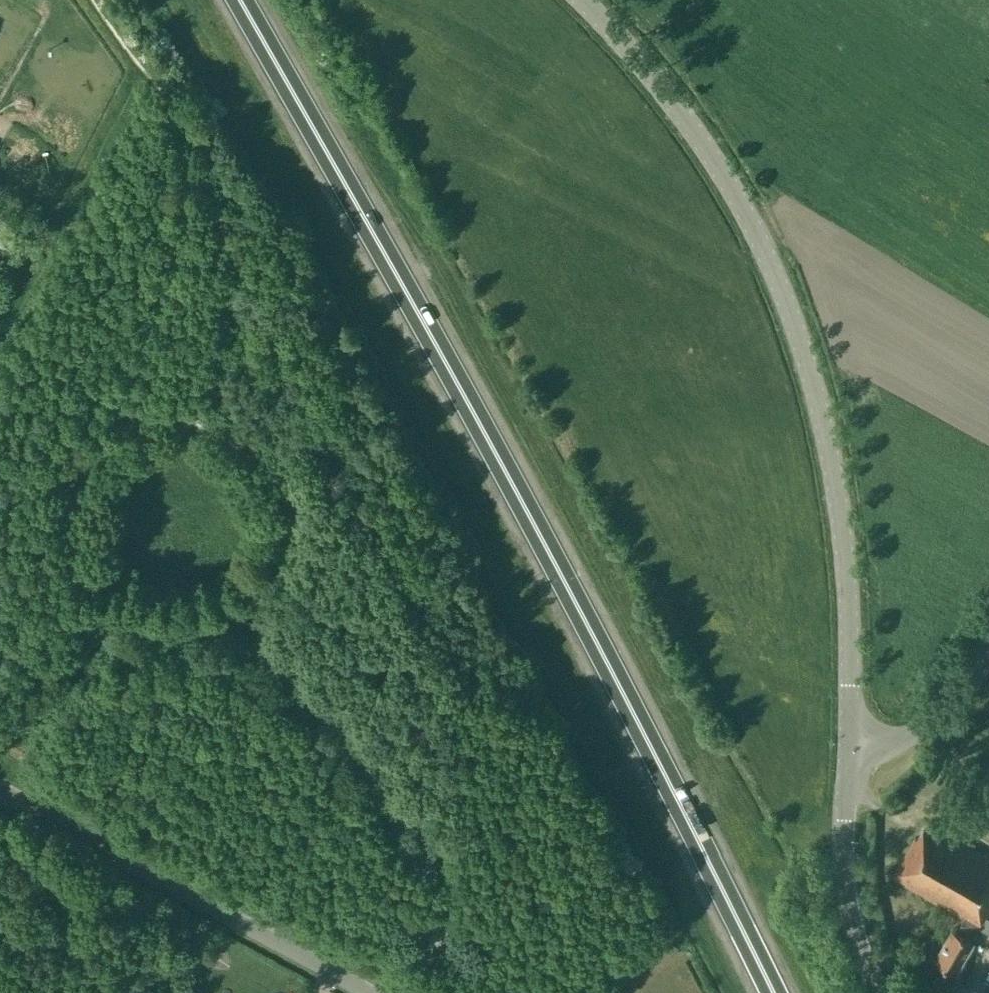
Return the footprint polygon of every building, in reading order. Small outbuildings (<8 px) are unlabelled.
[(927,822),(918,838),(916,837),(893,877),(964,918),(957,930),(953,928),(935,958),(956,971),(974,940),(973,939),(980,927),(988,932),(988,917),(988,916),(988,915),(988,858),(927,822)]
